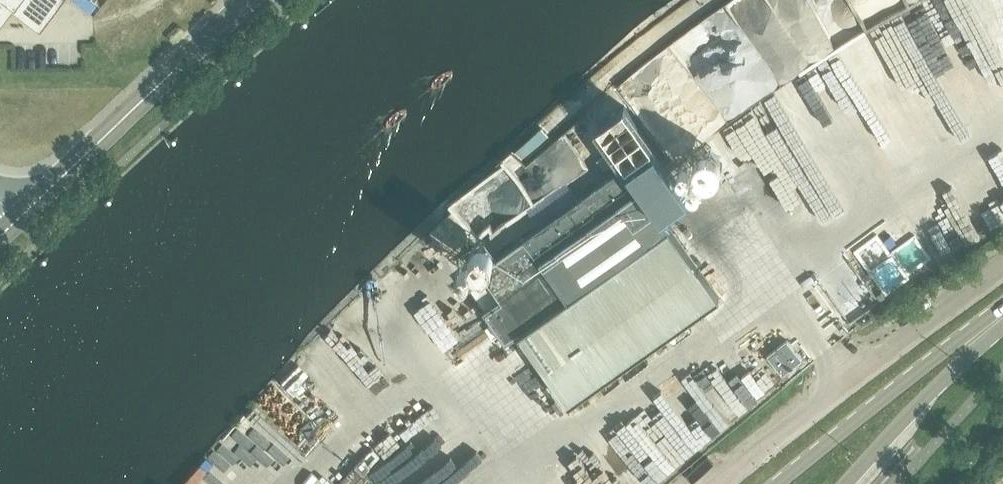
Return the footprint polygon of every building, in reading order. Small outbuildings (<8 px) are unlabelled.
[(10,4),(11,3),(6,0),(0,0),(0,17),(10,4)] [(10,4),(27,17),(30,13),(41,21),(46,14),(46,15),(57,0),(6,0),(11,3),(10,4)] [(628,164),(461,282),(468,291),(488,277),(501,297),(484,309),(507,341),(520,332),(570,403),(721,296),(670,225),(699,205),(630,108),(602,128),(628,164)] [(787,339),(768,355),(784,375),(803,358),(787,339)] [(307,466),(291,483),(326,483),(307,466)]
